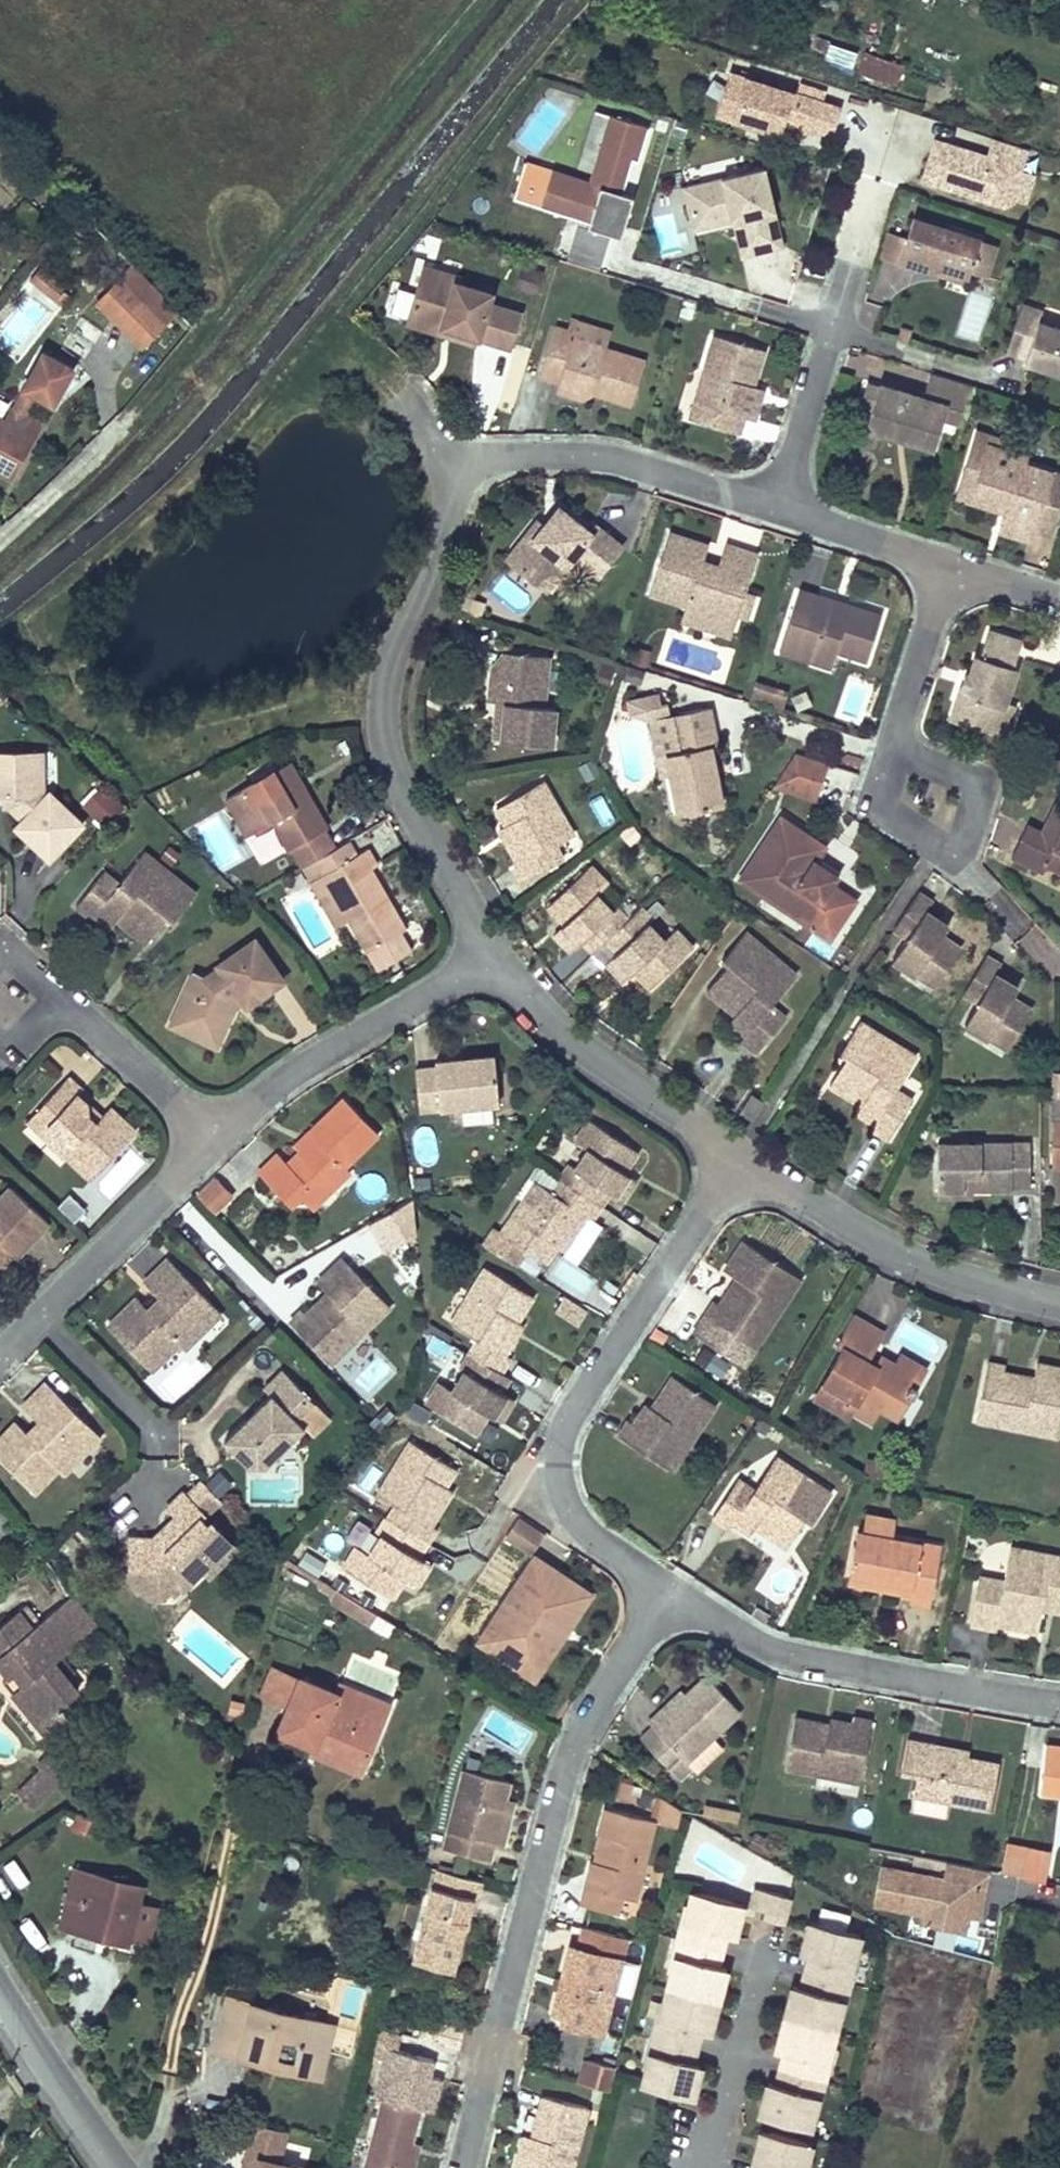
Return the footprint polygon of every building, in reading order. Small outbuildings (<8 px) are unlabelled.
[(828,41),(823,58),(851,67),(856,49),(828,41)] [(899,88),(905,70),(869,56),(862,74),(899,88)] [(796,101),(715,75),(708,96),(724,101),(719,117),(747,126),(758,129),(776,135),(779,125),(803,132),(815,130),(830,135),(837,113),(820,108),(823,98),(800,90),(796,101)] [(552,173),(540,210),(589,225),(587,229),(621,240),(633,199),(622,196),(633,162),(639,164),(649,130),(611,120),(590,186),(552,173)] [(756,135),(758,129),(747,126),(745,132),(756,135)] [(957,146),(932,138),(918,181),(966,196),(973,193),(976,200),(999,207),(1006,203),(1010,192),(1018,166),(1022,154),(988,144),(984,155),(978,153),(972,156),(956,151),(957,146)] [(978,153),(957,146),(956,151),(972,156),(978,153)] [(552,173),(525,165),(513,201),(540,210),(552,173)] [(1030,170),(1018,166),(1010,192),(1022,196),(1030,170)] [(684,192),(692,225),(730,216),(733,226),(742,223),(751,259),(785,251),(765,172),(684,192)] [(730,216),(692,225),(694,235),(733,226),(730,216)] [(742,223),(733,226),(742,261),(751,259),(742,223)] [(981,243),(913,223),(899,270),(917,275),(918,272),(935,277),(936,272),(970,282),(981,243)] [(38,264),(27,278),(60,307),(72,292),(38,264)] [(457,276),(440,271),(434,290),(451,295),(456,281),(457,276)] [(119,274),(96,299),(144,342),(166,317),(119,274)] [(434,290),(419,286),(407,323),(444,335),(446,327),(480,337),(511,347),(522,312),(492,302),(493,293),(456,281),(451,295),(434,290)] [(1004,350),(1023,357),(1022,361),(1059,373),(1059,328),(1036,321),(1039,310),(1018,304),(1004,350)] [(558,319),(543,371),(564,377),(562,384),(588,391),(595,386),(596,381),(606,383),(609,390),(634,398),(648,352),(576,332),(579,326),(558,319)] [(480,337),(446,327),(444,335),(478,345),(480,337)] [(762,351),(715,336),(688,420),(737,434),(742,419),(735,417),(745,389),(750,390),(762,351)] [(41,344),(23,381),(25,381),(35,386),(55,396),(72,360),(41,344)] [(965,417),(974,386),(933,373),(925,399),(880,386),(879,389),(872,410),(867,428),(936,450),(945,423),(952,425),(955,415),(965,417)] [(23,410),(35,386),(25,381),(13,405),(23,410)] [(606,383),(596,381),(595,386),(609,390),(606,383)] [(861,407),(872,410),(879,389),(868,386),(861,407)] [(742,419),(752,421),(761,393),(750,390),(745,389),(735,417),(742,419)] [(13,476),(43,420),(23,410),(13,405),(10,403),(3,417),(0,416),(0,469),(13,476)] [(955,415),(952,425),(962,428),(965,417),(955,415)] [(979,433),(977,442),(1025,456),(1028,448),(979,433)] [(970,465),(984,470),(978,490),(983,497),(1012,506),(1008,516),(1004,533),(1031,541),(1035,527),(1049,532),(1059,498),(1059,474),(1022,463),(1025,456),(977,442),(970,465)] [(959,500),(1008,516),(1012,506),(983,497),(978,490),(984,470),(970,465),(959,500)] [(523,535),(503,559),(534,585),(554,561),(562,567),(570,558),(593,577),(620,547),(592,525),(585,533),(554,508),(539,527),(529,539),(523,535)] [(533,523),(523,535),(529,539),(539,527),(533,523)] [(707,549),(668,536),(648,594),(686,606),(683,614),(733,630),(738,614),(745,595),(757,559),(725,548),(717,569),(715,577),(699,572),(702,564),(707,549)] [(554,561),(534,585),(542,592),(562,567),(554,561)] [(717,569),(702,564),(699,572),(715,577),(717,569)] [(837,603),(798,590),(778,653),(810,664),(816,646),(837,652),(867,661),(881,617),(847,606),(845,613),(835,611),(837,603)] [(754,598),(745,595),(738,614),(747,617),(754,598)] [(847,606),(837,603),(835,611),(845,613),(847,606)] [(681,623),(729,639),(733,630),(683,614),(681,623)] [(956,689),(946,717),(986,731),(995,705),(1000,706),(1013,669),(1008,668),(1017,641),(987,632),(977,659),(972,658),(965,677),(969,679),(965,692),(956,689)] [(816,646),(810,664),(831,670),(837,652),(816,646)] [(492,716),(490,740),(546,747),(550,711),(539,709),(540,692),(532,691),(535,674),(543,675),(544,660),(502,655),(500,670),(488,669),(485,703),(494,704),(502,705),(500,716),(492,716)] [(540,692),(543,675),(535,674),(532,691),(540,692)] [(960,676),(956,689),(965,692),(969,679),(965,677),(960,676)] [(753,680),(748,700),(782,708),(787,688),(753,680)] [(628,711),(647,719),(659,717),(657,703),(656,694),(627,698),(628,711)] [(657,703),(659,717),(669,716),(667,701),(657,703)] [(502,705),(494,704),(492,716),(500,716),(502,705)] [(665,754),(676,815),(718,808),(713,778),(708,779),(708,772),(712,771),(708,749),(698,751),(696,734),(710,731),(706,709),(669,716),(675,753),(665,754)] [(710,731),(696,734),(698,751),(708,749),(713,748),(710,731)] [(40,792),(40,752),(0,753),(0,796),(5,796),(5,807),(19,820),(12,827),(46,860),(80,824),(46,792),(43,795),(40,792)] [(791,756),(771,785),(812,798),(822,766),(791,756)] [(295,791),(281,765),(263,775),(278,801),(295,791)] [(263,775),(216,803),(238,838),(263,823),(281,852),(283,851),(316,832),(318,831),(295,791),(278,801),(263,775)] [(81,799),(99,824),(125,805),(108,780),(81,799)] [(558,824),(539,786),(493,810),(501,825),(510,844),(505,847),(515,866),(510,869),(517,885),(558,864),(551,852),(561,847),(552,828),(558,824)] [(1051,802),(1036,834),(1020,826),(1005,855),(1035,871),(1037,867),(1040,859),(1059,869),(1059,807),(1051,802)] [(735,878),(825,940),(852,901),(829,887),(807,872),(815,859),(823,847),(776,817),(735,878)] [(568,843),(558,824),(552,828),(561,847),(568,843)] [(510,844),(501,825),(495,828),(505,847),(510,844)] [(283,851),(295,871),(306,864),(327,852),(316,832),(283,851)] [(306,864),(315,879),(370,977),(405,957),(393,936),(377,907),(383,904),(365,872),(370,869),(361,852),(345,861),(336,846),(327,852),(306,864)] [(112,884),(97,872),(69,905),(86,919),(92,913),(105,896),(119,907),(113,915),(142,940),(156,923),(151,918),(157,911),(162,916),(169,921),(190,894),(138,852),(112,884)] [(837,872),(815,859),(807,872),(829,887),(837,872)] [(1040,859),(1037,867),(1057,876),(1059,871),(1059,869),(1040,859)] [(598,879),(582,863),(540,901),(552,915),(557,911),(585,889),(598,879)] [(636,977),(646,987),(688,948),(670,930),(658,940),(642,924),(646,920),(636,908),(622,921),(607,905),(603,908),(585,889),(557,911),(562,916),(556,920),(546,931),(563,949),(575,939),(588,953),(603,940),(613,951),(602,961),(619,979),(629,969),(634,965),(641,973),(636,977)] [(119,907),(105,896),(92,913),(106,924),(113,915),(119,907)] [(926,905),(912,896),(888,932),(901,941),(887,962),(911,978),(916,970),(935,983),(956,952),(940,942),(936,948),(931,945),(935,939),(941,929),(919,915),(926,905)] [(399,932),(383,904),(377,907),(393,936),(399,932)] [(151,918),(156,923),(162,916),(157,911),(151,918)] [(557,911),(552,915),(556,920),(562,916),(557,911)] [(770,1009),(794,980),(744,937),(722,962),(727,967),(734,973),(728,981),(721,974),(705,993),(737,1020),(744,1011),(757,1022),(742,1038),(738,1042),(754,1056),(783,1020),(770,1009)] [(189,971),(166,1024),(207,1041),(216,1019),(225,1022),(232,1004),(231,1000),(238,997),(241,1002),(280,979),(251,938),(213,962),(214,964),(198,975),(189,971)] [(940,942),(935,939),(931,945),(936,948),(940,942)] [(971,1006),(957,1028),(980,1043),(986,1035),(1005,1047),(1024,1015),(1009,1006),(1006,1011),(1001,1008),(1004,1003),(1012,992),(991,979),(996,970),(981,960),(958,997),(971,1006)] [(634,965),(629,969),(636,977),(641,973),(634,965)] [(734,973),(727,967),(721,974),(728,981),(734,973)] [(935,983),(916,970),(911,978),(930,992),(935,983)] [(737,1020),(729,1028),(742,1038),(757,1022),(744,1011),(737,1020)] [(216,1019),(207,1041),(216,1045),(225,1022),(216,1019)] [(838,1064),(825,1086),(858,1108),(864,1100),(880,1111),(868,1128),(866,1133),(882,1142),(906,1103),(890,1093),(912,1060),(853,1024),(836,1053),(843,1057),(852,1062),(847,1069),(838,1064)] [(1005,1047),(986,1035),(980,1043),(1000,1055),(1005,1047)] [(493,1104),(487,1055),(429,1061),(429,1067),(411,1069),(415,1111),(493,1104)] [(852,1062),(843,1057),(838,1064),(847,1069),(852,1062)] [(1050,1094),(1059,1094),(1059,1072),(1050,1072),(1050,1094)] [(45,1140),(88,1180),(134,1133),(108,1109),(99,1117),(94,1123),(84,1115),(83,1103),(74,1094),(77,1090),(64,1078),(33,1112),(45,1123),(45,1140)] [(756,1103),(746,1095),(734,1112),(744,1119),(756,1103)] [(1059,1117),(1059,1096),(1050,1096),(1051,1117),(1059,1117)] [(858,1108),(851,1118),(868,1128),(880,1111),(864,1100),(858,1108)] [(274,1157),(254,1175),(288,1209),(297,1201),(307,1192),(317,1204),(346,1175),(341,1169),(374,1137),(340,1102),(306,1134),(312,1141),(296,1155),(284,1167),(274,1157)] [(84,1115),(94,1123),(99,1117),(83,1103),(84,1115)] [(45,1123),(33,1112),(24,1121),(45,1140),(45,1123)] [(515,1194),(511,1200),(556,1231),(560,1225),(568,1230),(579,1213),(584,1216),(604,1187),(617,1196),(630,1176),(617,1168),(611,1165),(618,1156),(623,1160),(631,1149),(581,1116),(567,1136),(578,1143),(565,1162),(561,1159),(543,1187),(534,1181),(522,1200),(515,1194)] [(1046,1124),(1046,1163),(1059,1163),(1059,1124),(1046,1124)] [(312,1141),(306,1134),(290,1148),(296,1155),(312,1141)] [(1023,1144),(932,1142),(931,1188),(964,1189),(1003,1190),(1004,1187),(1022,1187),(1023,1144)] [(611,1165),(617,1168),(623,1160),(618,1156),(611,1165)] [(527,1176),(515,1194),(522,1200),(534,1181),(527,1176)] [(211,1179),(194,1198),(209,1213),(227,1194),(211,1179)] [(44,1223),(8,1188),(0,1195),(0,1260),(8,1251),(13,1255),(44,1223)] [(317,1204),(307,1192),(297,1201),(308,1213),(317,1204)] [(511,1200),(492,1228),(535,1259),(548,1242),(556,1231),(511,1200)] [(380,1212),(388,1243),(417,1235),(408,1204),(380,1212)] [(568,1230),(560,1225),(556,1231),(563,1236),(568,1230)] [(556,1231),(548,1242),(556,1247),(563,1236),(556,1231)] [(700,1314),(739,1339),(747,1325),(765,1322),(796,1274),(738,1238),(719,1266),(732,1275),(739,1279),(733,1290),(726,1285),(714,1303),(709,1300),(700,1314)] [(0,1260),(0,1265),(2,1267),(13,1255),(8,1251),(0,1260)] [(319,1276),(368,1323),(386,1305),(337,1258),(319,1276)] [(132,1300),(125,1307),(169,1349),(173,1345),(178,1350),(216,1313),(162,1260),(139,1283),(154,1299),(160,1305),(148,1315),(143,1310),(132,1300)] [(508,1322),(526,1297),(477,1265),(460,1290),(467,1295),(454,1314),(502,1344),(505,1339),(497,1333),(505,1320),(508,1322)] [(739,1279),(732,1275),(726,1285),(733,1290),(739,1279)] [(305,1317),(298,1311),(286,1324),(317,1355),(328,1343),(348,1344),(368,1323),(319,1276),(313,1282),(326,1294),(332,1298),(324,1307),(319,1302),(305,1317)] [(447,1309),(454,1314),(467,1295),(460,1290),(447,1309)] [(332,1298),(326,1294),(319,1302),(324,1307),(332,1298)] [(576,1325),(585,1310),(562,1296),(553,1310),(576,1325)] [(160,1305),(154,1299),(143,1310),(148,1315),(160,1305)] [(169,1349),(125,1307),(103,1328),(146,1371),(169,1349)] [(454,1314),(447,1309),(442,1317),(448,1323),(454,1314)] [(430,1380),(416,1402),(465,1433),(474,1418),(469,1414),(473,1407),(479,1411),(492,1419),(505,1399),(493,1391),(502,1378),(491,1371),(501,1355),(496,1352),(502,1344),(454,1314),(448,1323),(470,1337),(452,1366),(456,1368),(444,1388),(430,1380)] [(836,1349),(808,1397),(839,1415),(843,1409),(849,1399),(870,1411),(872,1407),(890,1418),(913,1378),(886,1362),(873,1355),(866,1366),(858,1361),(875,1330),(848,1315),(829,1346),(836,1349)] [(497,1333),(505,1339),(514,1326),(508,1322),(505,1320),(497,1333)] [(747,1325),(739,1339),(749,1346),(765,1322),(747,1325)] [(328,1343),(317,1355),(327,1365),(348,1344),(328,1343)] [(170,1407),(212,1372),(188,1344),(147,1378),(170,1407)] [(919,1367),(892,1351),(886,1362),(913,1378),(919,1367)] [(988,1360),(977,1407),(993,1411),(1002,1425),(1049,1434),(1059,1381),(1059,1367),(1031,1361),(1028,1373),(1026,1381),(1014,1380),(1016,1371),(1008,1369),(1009,1363),(988,1360)] [(266,1394),(240,1419),(274,1451),(300,1426),(293,1417),(309,1401),(277,1367),(258,1385),(266,1394)] [(1028,1373),(1016,1371),(1014,1380),(1026,1381),(1028,1373)] [(623,1420),(612,1435),(660,1467),(683,1434),(687,1437),(708,1403),(667,1375),(650,1399),(659,1405),(653,1414),(644,1408),(640,1406),(628,1423),(623,1420)] [(41,1383),(18,1407),(35,1423),(40,1428),(28,1443),(22,1437),(10,1426),(0,1437),(0,1464),(30,1494),(54,1469),(59,1475),(96,1436),(41,1383)] [(659,1405),(650,1399),(644,1408),(653,1414),(659,1405)] [(870,1411),(849,1399),(843,1409),(863,1422),(870,1411)] [(469,1414),(474,1418),(479,1411),(473,1407),(469,1414)] [(993,1411),(977,1407),(975,1420),(1002,1425),(993,1411)] [(274,1451),(240,1419),(220,1438),(244,1465),(261,1463),(274,1451)] [(40,1428),(35,1423),(22,1437),(28,1443),(40,1428)] [(683,1434),(660,1467),(665,1470),(687,1437),(683,1434)] [(448,1466),(404,1438),(393,1458),(438,1482),(448,1466)] [(748,1487),(732,1476),(706,1515),(725,1527),(728,1522),(738,1504),(757,1515),(752,1524),(784,1545),(797,1523),(790,1519),(795,1513),(801,1516),(809,1522),(827,1491),(770,1454),(748,1487)] [(363,1553),(349,1544),(335,1566),(383,1595),(393,1579),(388,1576),(391,1571),(396,1574),(411,1583),(423,1564),(408,1555),(426,1526),(421,1523),(434,1503),(426,1499),(438,1482),(393,1458),(382,1474),(387,1478),(376,1497),(387,1504),(380,1516),(378,1515),(368,1530),(375,1535),(363,1553)] [(387,1478),(382,1474),(370,1494),(376,1497),(387,1478)] [(216,1501),(196,1481),(182,1496),(200,1515),(216,1501)] [(438,1482),(426,1499),(434,1503),(444,1486),(438,1482)] [(173,1518),(150,1540),(126,1563),(126,1579),(145,1599),(158,1599),(175,1584),(179,1588),(198,1570),(204,1575),(232,1549),(207,1522),(203,1525),(197,1518),(200,1515),(182,1496),(178,1494),(163,1507),(173,1518)] [(738,1504),(728,1522),(745,1533),(752,1524),(757,1515),(738,1504)] [(893,1515),(864,1509),(859,1529),(889,1536),(893,1515)] [(801,1516),(795,1513),(790,1519),(797,1523),(801,1516)] [(533,1532),(508,1516),(497,1533),(522,1549),(533,1532)] [(859,1529),(855,1529),(844,1569),(891,1578),(889,1587),(906,1590),(905,1597),(926,1602),(939,1545),(889,1536),(859,1529)] [(126,1539),(126,1563),(150,1540),(126,1539)] [(1059,1589),(1059,1556),(1006,1546),(999,1579),(996,1591),(972,1586),(965,1623),(989,1628),(990,1624),(1036,1633),(1041,1608),(1042,1600),(1057,1603),(1059,1589)] [(526,1553),(484,1618),(541,1654),(583,1589),(526,1553)] [(891,1578),(844,1569),(844,1579),(889,1587),(891,1578)] [(396,1574),(391,1571),(388,1576),(393,1579),(396,1574)] [(999,1579),(974,1575),(972,1586),(996,1591),(999,1579)] [(391,1624),(337,1590),(331,1599),(385,1633),(391,1624)] [(94,1626),(69,1595),(28,1626),(17,1611),(0,1624),(0,1670),(6,1678),(12,1673),(19,1683),(8,1692),(42,1736),(66,1718),(57,1706),(74,1693),(50,1662),(94,1626)] [(1057,1603),(1042,1600),(1041,1608),(1056,1612),(1057,1603)] [(541,1654),(484,1618),(473,1636),(529,1673),(541,1654)] [(682,1756),(739,1704),(707,1670),(686,1689),(665,1708),(660,1702),(646,1715),(651,1721),(638,1732),(676,1773),(688,1762),(682,1756)] [(0,1682),(8,1692),(19,1683),(12,1673),(6,1678),(0,1682)] [(384,1715),(299,1676),(276,1729),(363,1768),(384,1715)] [(681,1684),(660,1702),(665,1708),(686,1689),(681,1684)] [(820,1718),(794,1713),(784,1761),(820,1769),(821,1764),(861,1772),(872,1718),(853,1714),(852,1718),(831,1714),(829,1719),(828,1725),(819,1724),(820,1718)] [(947,1799),(984,1806),(994,1760),(964,1755),(935,1749),(937,1744),(903,1737),(897,1770),(911,1773),(907,1791),(947,1799)] [(1042,1741),(1036,1787),(1059,1791),(1059,1751),(1059,1750),(1059,1743),(1042,1741)] [(965,1749),(937,1744),(935,1749),(964,1755),(965,1749)] [(16,1792),(31,1805),(72,1765),(59,1753),(52,1762),(49,1760),(16,1792)] [(861,1772),(821,1764),(820,1769),(860,1778),(861,1772)] [(505,1795),(509,1779),(463,1767),(447,1827),(462,1832),(458,1849),(488,1858),(493,1840),(505,1795)] [(659,1819),(677,1824),(682,1802),(661,1789),(656,1813),(661,1814),(659,1819)] [(947,1799),(907,1791),(906,1798),(946,1806),(947,1799)] [(505,1795),(493,1840),(502,1842),(513,1797),(505,1795)] [(633,1896),(655,1818),(605,1804),(597,1832),(604,1833),(597,1860),(590,1858),(578,1901),(616,1911),(621,1892),(633,1896)] [(462,1832),(447,1827),(442,1845),(458,1849),(462,1832)] [(604,1833),(597,1832),(590,1858),(597,1860),(604,1833)] [(1022,1871),(1028,1841),(1005,1838),(999,1867),(1022,1871)] [(985,1865),(944,1856),(940,1872),(878,1859),(870,1896),(919,1907),(917,1917),(959,1926),(962,1910),(969,1880),(982,1882),(985,1865)] [(432,1883),(411,1956),(454,1968),(473,1895),(471,1895),(476,1876),(440,1867),(436,1883),(432,1883)] [(140,1884),(76,1868),(62,1923),(126,1941),(140,1884)] [(478,1896),(483,1878),(476,1876),(471,1895),(473,1895),(478,1896)] [(975,1913),(982,1882),(969,1880),(962,1910),(975,1913)] [(755,1883),(750,1902),(766,1906),(764,1916),(782,1921),(789,1894),(755,1883)] [(639,2061),(635,2079),(678,2091),(683,2073),(692,2075),(696,2060),(687,2058),(696,2027),(705,2029),(709,2015),(700,2013),(706,1993),(711,1976),(719,1978),(723,1963),(715,1961),(724,1929),(732,1931),(736,1918),(727,1916),(733,1896),(691,1884),(686,1900),(690,1901),(681,1934),(673,1964),(668,1963),(658,1998),(663,2000),(655,2031),(646,2063),(639,2061)] [(727,1916),(736,1918),(741,1898),(733,1896),(727,1916)] [(672,1931),(664,1962),(668,1963),(673,1964),(681,1934),(690,1901),(686,1900),(681,1899),(672,1931)] [(809,1940),(814,1920),(806,1918),(801,1938),(809,1940)] [(767,2094),(762,2113),(806,2126),(811,2108),(806,2107),(815,2074),(824,2042),(830,2044),(839,2009),(833,2008),(841,1978),(849,1947),(855,1948),(860,1933),(814,1920),(809,1940),(801,1938),(798,1950),(806,1952),(797,1985),(789,1982),(786,1996),(794,1998),(789,2016),(783,2035),(776,2033),(772,2046),(780,2048),(771,2079),(763,2077),(759,2093),(767,2094)] [(619,1956),(625,1934),(583,1924),(578,1945),(569,1943),(552,2008),(563,2011),(562,2020),(601,2030),(611,1988),(603,1987),(613,1955),(619,1956)] [(843,2010),(859,1950),(855,1948),(849,1947),(841,1978),(833,2008),(839,2009),(843,2010)] [(619,1956),(613,1955),(603,1987),(611,1988),(619,1956)] [(619,1959),(616,1994),(632,1995),(634,1960),(619,1959)] [(709,2015),(714,1995),(719,1978),(711,1976),(706,1993),(700,2013),(709,2015)] [(280,2069),(309,2076),(324,2021),(227,1996),(220,2020),(244,2025),(237,2051),(282,2064),(280,2069)] [(786,1996),(781,2014),(776,2033),(783,2035),(789,2016),(794,1998),(786,1996)] [(645,2028),(635,2060),(639,2061),(646,2063),(655,2031),(663,2000),(658,1998),(653,1997),(645,2028)] [(244,2025),(220,2020),(212,2050),(280,2069),(282,2064),(237,2051),(244,2025)] [(324,2021),(309,2076),(315,2078),(330,2023),(324,2021)] [(815,2110),(833,2045),(830,2044),(824,2042),(815,2074),(806,2107),(811,2108),(815,2110)] [(586,2055),(579,2079),(608,2086),(614,2062),(586,2055)] [(683,2073),(678,2091),(687,2094),(692,2075),(683,2073)] [(362,2167),(410,2167),(411,2167),(404,2165),(411,2138),(421,2101),(382,2092),(362,2167)] [(518,2167),(574,2167),(588,2103),(543,2093),(539,2112),(548,2114),(544,2136),(533,2134),(526,2133),(518,2167)] [(767,2094),(759,2093),(754,2111),(762,2113),(767,2094)] [(548,2114),(539,2112),(533,2134),(544,2136),(548,2114)] [(239,2167),(314,2167),(280,2158),(288,2132),(253,2122),(239,2167)] [(757,2147),(765,2148),(771,2130),(763,2127),(757,2147)] [(801,2155),(808,2157),(812,2140),(771,2130),(765,2148),(757,2147),(753,2159),(762,2161),(760,2167),(798,2167),(801,2155)] [(411,2138),(404,2165),(411,2167),(418,2140),(411,2138)] [(808,2157),(801,2155),(798,2167),(805,2167),(808,2157)]
